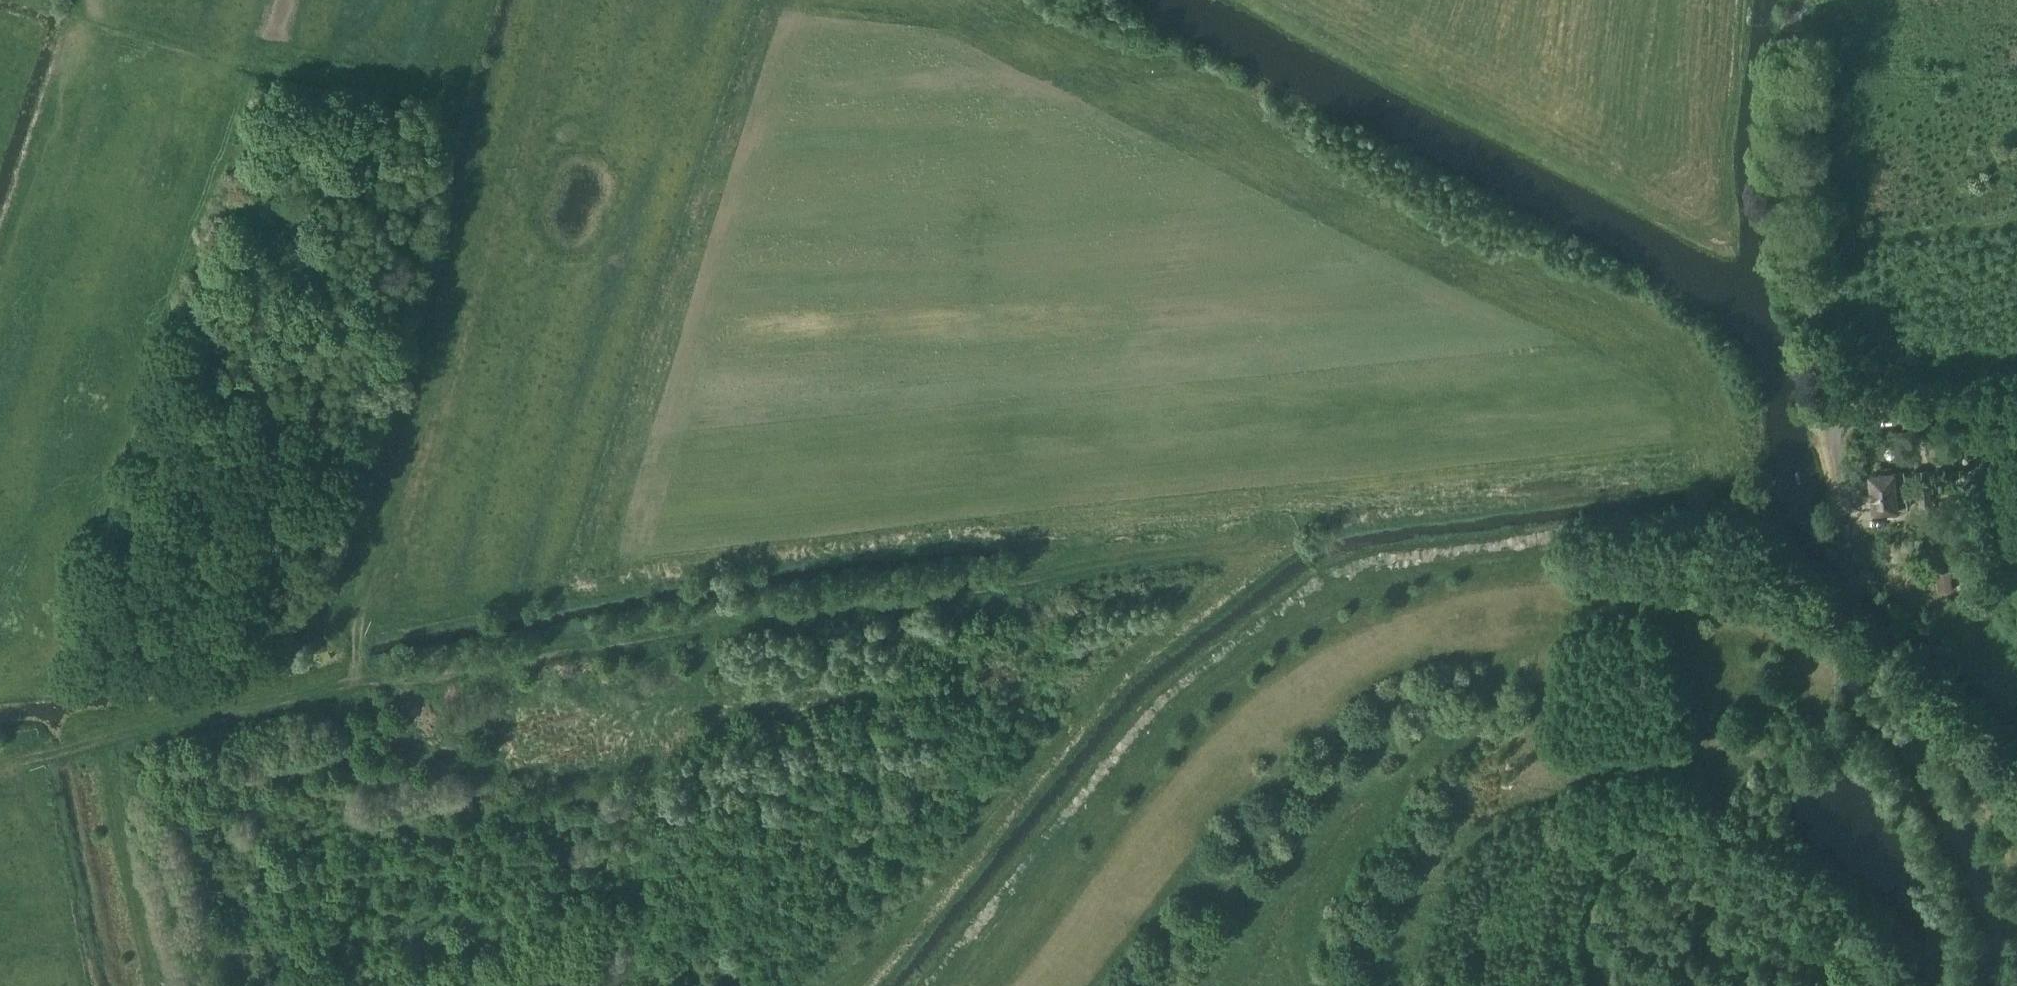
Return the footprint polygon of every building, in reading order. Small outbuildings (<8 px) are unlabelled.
[(1956,444),(1930,444),(1930,457),(1956,456),(1956,444)] [(1919,507),(1933,507),(1930,469),(1916,470),(1919,507)] [(1896,472),(1896,471),(1869,474),(1871,493),(1898,491),(1897,485),(1906,484),(1905,471),(1896,472)] [(1898,497),(1898,491),(1871,493),(1873,512),(1888,511),(1888,516),(1900,515),(1900,509),(1908,508),(1907,496),(1898,497)] [(1936,578),(1938,593),(1953,591),(1951,576),(1936,578)]
